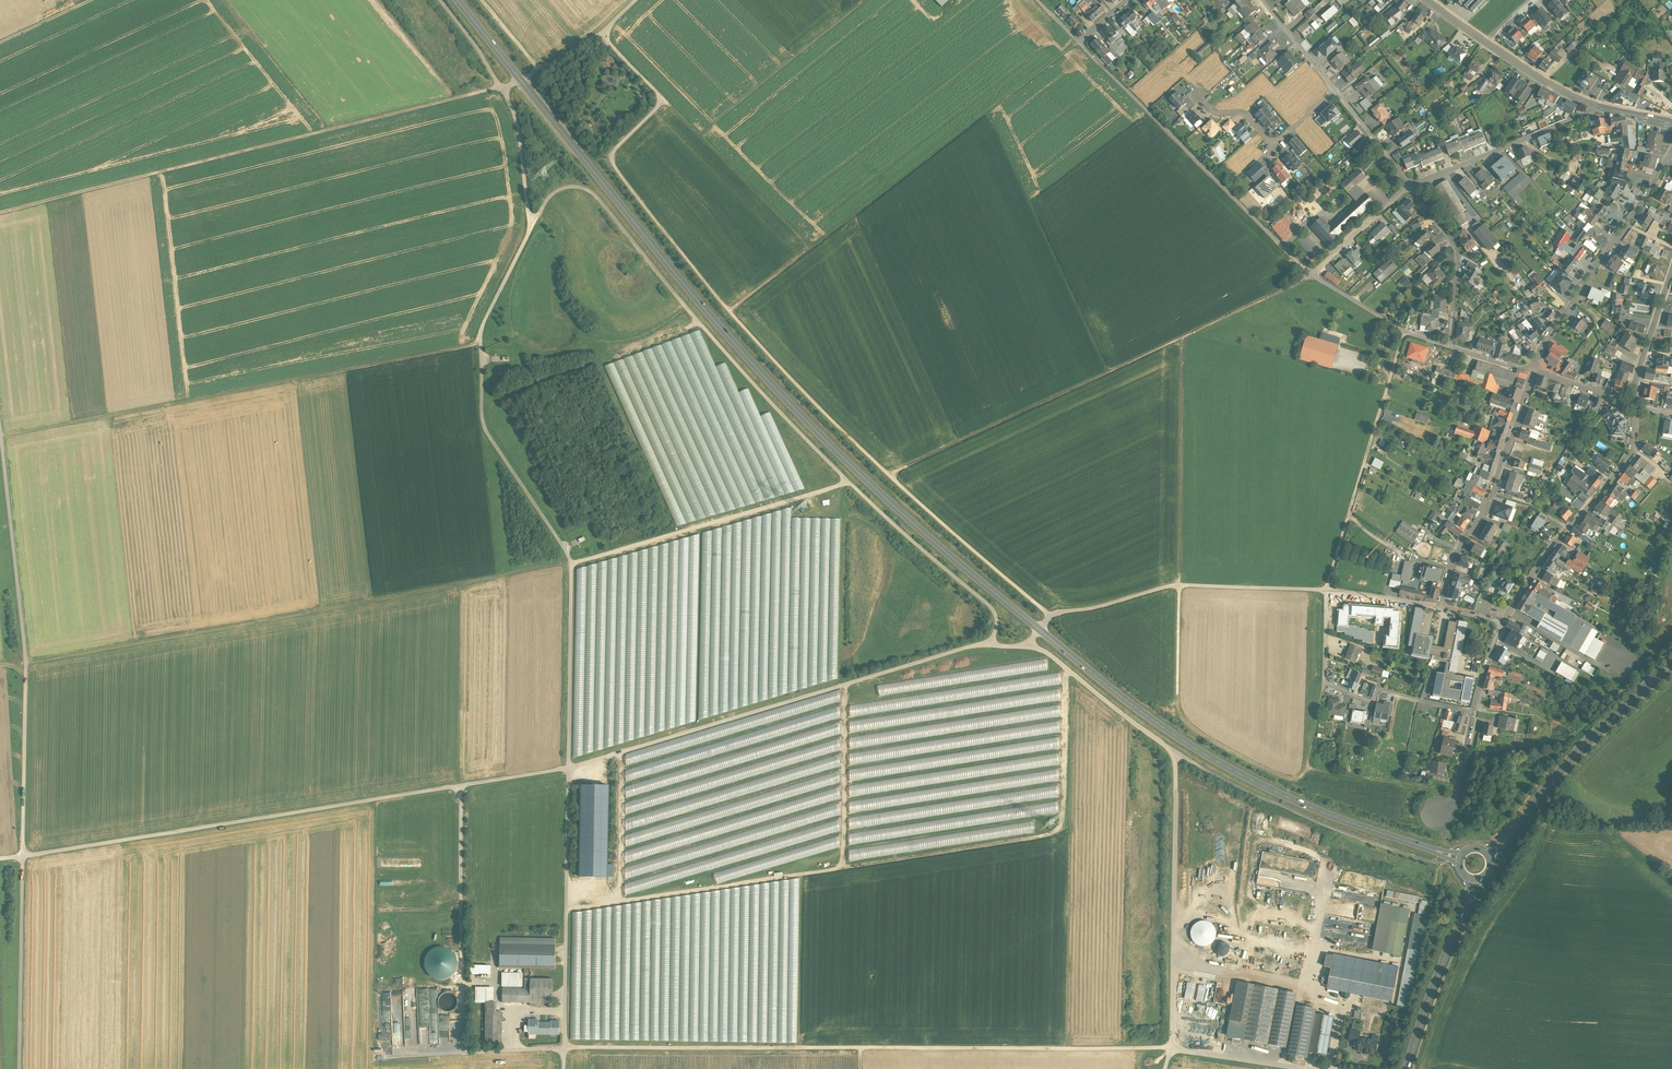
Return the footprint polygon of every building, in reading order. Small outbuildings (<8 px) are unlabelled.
[(1085,2),(1087,5),(1090,7),(1093,10),(1099,4),(1095,0),(1092,2),(1091,4),(1090,2),(1091,1),(1090,0),(1087,0),(1085,2)] [(1153,0),(1146,0),(1144,2),(1150,8),(1156,3),(1153,0)] [(1156,3),(1162,9),(1163,11),(1171,5),(1169,2),(1167,0),(1160,0),(1156,3)] [(1247,0),(1237,0),(1235,2),(1236,3),(1242,10),(1249,3),(1247,0)] [(1288,3),(1285,5),(1295,17),(1306,8),(1304,6),(1299,0),(1291,0),(1288,3)] [(1408,6),(1401,0),(1395,8),(1402,13),(1408,6)] [(1462,4),(1467,9),(1468,8),(1475,0),(1466,0),(1462,4)] [(1468,8),(1473,13),(1478,7),(1484,1),(1483,1),(1482,0),(1475,0),(1468,8)] [(1481,9),(1487,2),(1485,0),(1484,0),(1483,1),(1484,1),(1478,7),(1481,9)] [(1548,6),(1552,11),(1552,12),(1556,16),(1557,16),(1558,17),(1561,14),(1563,16),(1567,12),(1557,1),(1556,0),(1555,0),(1553,2),(1548,6)] [(1084,1),(1078,6),(1082,9),(1087,5),(1085,2),(1084,1)] [(1162,9),(1156,3),(1150,8),(1153,12),(1156,15),(1159,12),(1162,9)] [(1242,10),(1236,3),(1231,7),(1237,14),(1240,11),(1242,10)] [(1242,10),(1240,11),(1246,17),(1247,19),(1250,16),(1256,11),(1249,3),(1242,10)] [(1099,4),(1093,10),(1098,17),(1105,11),(1099,4)] [(1067,10),(1062,5),(1057,10),(1061,15),(1067,10)] [(1077,5),(1072,9),(1076,14),(1082,9),(1078,6),(1077,5)] [(1334,6),(1321,16),(1325,21),(1338,11),(1334,6)] [(1093,10),(1090,7),(1088,9),(1091,12),(1087,15),(1089,17),(1087,18),(1089,20),(1090,19),(1093,22),(1098,17),(1093,10)] [(1237,14),(1231,7),(1228,10),(1229,11),(1234,17),(1237,14)] [(1395,8),(1384,16),(1384,17),(1384,19),(1385,21),(1387,22),(1387,21),(1391,26),(1400,19),(1402,13),(1395,8)] [(1073,15),(1068,9),(1067,10),(1061,15),(1067,21),(1073,15)] [(1163,11),(1162,9),(1159,12),(1156,15),(1158,17),(1159,18),(1165,13),(1163,11)] [(1315,14),(1311,9),(1305,14),(1309,19),(1315,14)] [(1132,10),(1125,16),(1131,23),(1137,30),(1140,27),(1137,22),(1140,20),(1132,10)] [(1535,15),(1534,16),(1539,21),(1544,27),(1551,21),(1541,10),(1535,15)] [(1147,17),(1155,26),(1160,21),(1157,18),(1158,17),(1156,15),(1153,12),(1147,17)] [(1345,22),(1351,17),(1348,13),(1342,18),(1345,22)] [(1424,18),(1417,13),(1411,20),(1415,23),(1418,25),(1424,18)] [(1539,21),(1534,16),(1535,15),(1534,13),(1530,16),(1534,20),(1536,23),(1539,21)] [(1180,21),(1176,14),(1171,17),(1175,23),(1180,21)] [(1080,22),(1073,15),(1067,21),(1074,28),(1080,22)] [(1125,16),(1119,21),(1133,37),(1139,31),(1137,30),(1131,23),(1125,16)] [(1246,17),(1243,20),(1246,24),(1247,23),(1252,18),(1250,16),(1247,19),(1246,17)] [(1349,21),(1355,27),(1358,23),(1353,17),(1349,21)] [(1531,22),(1526,17),(1523,20),(1531,29),(1535,26),(1531,22)] [(1531,29),(1523,20),(1519,23),(1524,29),(1528,33),(1528,32),(1531,29)] [(1254,21),(1249,25),(1245,29),(1248,33),(1243,37),(1240,33),(1235,38),(1238,42),(1240,41),(1243,44),(1259,30),(1260,29),(1254,22),(1254,21)] [(1315,21),(1311,24),(1316,29),(1320,26),(1315,21)] [(1335,21),(1326,29),(1329,32),(1338,24),(1335,21)] [(1115,33),(1110,27),(1103,33),(1109,40),(1113,37),(1116,34),(1115,33)] [(1519,33),(1514,27),(1510,31),(1519,40),(1522,37),(1523,37),(1519,33)] [(1390,34),(1385,28),(1378,34),(1382,40),(1390,34)] [(1439,37),(1430,29),(1427,34),(1423,38),(1424,38),(1430,43),(1430,44),(1431,44),(1437,49),(1445,40),(1440,36),(1439,37)] [(1259,30),(1247,41),(1251,45),(1252,44),(1255,48),(1265,39),(1262,34),(1259,30)] [(1126,42),(1117,31),(1115,33),(1116,34),(1113,37),(1116,40),(1120,45),(1125,41),(1126,42)] [(1423,31),(1419,36),(1422,40),(1424,38),(1423,38),(1427,34),(1423,31)] [(1519,40),(1510,31),(1507,34),(1512,40),(1515,44),(1516,43),(1519,40)] [(1104,46),(1098,39),(1091,45),(1103,59),(1107,55),(1110,52),(1107,50),(1104,46)] [(1112,44),(1109,40),(1106,43),(1110,47),(1115,53),(1118,50),(1117,48),(1116,49),(1112,44)] [(1120,45),(1116,40),(1112,44),(1116,49),(1117,48),(1120,45)] [(1335,50),(1338,47),(1337,45),(1332,40),(1320,50),(1323,53),(1326,57),(1335,50)] [(1271,42),(1258,54),(1261,57),(1267,64),(1277,55),(1271,49),(1275,46),(1271,42)] [(1335,50),(1337,52),(1342,48),(1343,47),(1340,43),(1337,45),(1338,47),(1335,50)] [(1573,43),(1566,49),(1569,52),(1576,46),(1573,43)] [(1448,45),(1447,46),(1442,50),(1450,55),(1454,49),(1448,45)] [(1115,53),(1110,47),(1107,50),(1110,52),(1113,56),(1116,54),(1115,53)] [(1460,49),(1456,47),(1454,49),(1450,55),(1460,63),(1466,54),(1463,51),(1460,49)] [(1531,51),(1526,57),(1530,60),(1538,50),(1535,47),(1534,47),(1531,51)] [(1318,57),(1323,53),(1320,50),(1318,48),(1313,52),(1318,57)] [(1337,52),(1336,53),(1338,56),(1342,54),(1345,51),(1342,48),(1337,52)] [(1538,50),(1530,60),(1534,63),(1538,57),(1542,53),(1538,50)] [(1562,59),(1552,51),(1549,56),(1551,58),(1558,63),(1562,59)] [(1283,58),(1279,61),(1284,66),(1293,58),(1291,56),(1292,55),(1292,54),(1290,52),(1289,52),(1283,58)] [(1542,53),(1538,57),(1544,62),(1545,60),(1548,56),(1543,52),(1542,53)] [(1657,56),(1653,56),(1652,63),(1656,63),(1660,63),(1661,53),(1657,53),(1657,56)] [(1338,56),(1331,62),(1332,62),(1333,62),(1335,65),(1335,66),(1339,71),(1344,66),(1343,65),(1346,63),(1343,59),(1345,58),(1342,54),(1338,56)] [(1245,56),(1239,61),(1242,64),(1247,59),(1245,56)] [(1281,56),(1273,62),(1275,65),(1279,61),(1283,58),(1281,56)] [(1293,58),(1284,66),(1288,71),(1292,68),(1298,63),(1298,62),(1296,60),(1295,60),(1293,58)] [(1481,65),(1473,60),(1468,68),(1476,73),(1477,74),(1480,70),(1479,69),(1481,65)] [(1547,62),(1545,60),(1544,62),(1539,67),(1546,73),(1552,66),(1547,62)] [(1349,71),(1343,76),(1349,83),(1364,69),(1358,62),(1349,71)] [(1636,69),(1625,63),(1621,71),(1631,77),(1636,69)] [(1288,71),(1284,75),(1287,77),(1294,71),(1292,68),(1288,71)] [(1476,73),(1468,68),(1463,75),(1471,80),(1476,73)] [(1597,79),(1585,71),(1577,83),(1589,91),(1597,79)] [(1631,77),(1621,71),(1618,76),(1628,82),(1631,77)] [(1648,77),(1638,71),(1634,78),(1639,82),(1637,86),(1638,87),(1642,88),(1648,77)] [(1501,79),(1492,73),(1487,80),(1493,85),(1496,87),(1501,79)] [(1628,82),(1618,76),(1613,83),(1620,87),(1624,90),(1625,88),(1626,87),(1628,82)] [(1377,90),(1367,78),(1355,87),(1359,92),(1360,91),(1366,98),(1370,95),(1371,96),(1372,95),(1377,90)] [(1486,79),(1483,83),(1481,82),(1476,90),(1481,93),(1486,86),(1490,88),(1491,88),(1493,85),(1487,80),(1486,79)] [(1521,83),(1514,79),(1505,91),(1522,103),(1531,90),(1524,85),(1525,84),(1522,82),(1521,83)] [(1624,90),(1620,87),(1617,90),(1622,95),(1621,96),(1636,104),(1639,98),(1635,96),(1634,95),(1624,90)] [(1634,91),(1626,87),(1625,88),(1624,90),(1634,95),(1635,93),(1633,92),(1634,91)] [(1635,93),(1634,95),(1635,96),(1635,95),(1639,98),(1644,90),(1642,88),(1638,87),(1635,93)] [(1552,93),(1542,88),(1538,96),(1541,98),(1540,99),(1542,101),(1543,99),(1547,101),(1548,100),(1552,93)] [(1622,95),(1617,90),(1608,99),(1613,104),(1621,96),(1622,95)] [(1187,103),(1177,92),(1170,99),(1179,110),(1184,105),(1187,103)] [(1559,97),(1552,93),(1548,100),(1554,104),(1555,104),(1559,97)] [(1365,110),(1372,105),(1367,98),(1360,102),(1365,110)] [(1577,107),(1566,101),(1565,104),(1562,110),(1569,114),(1572,115),(1577,107)] [(1263,102),(1256,109),(1259,113),(1264,108),(1265,109),(1267,108),(1263,102)] [(1559,106),(1556,109),(1561,112),(1562,110),(1565,104),(1562,103),(1560,107),(1559,106)] [(1555,104),(1554,104),(1553,106),(1545,111),(1549,116),(1555,111),(1556,109),(1559,106),(1555,104)] [(1184,105),(1179,110),(1177,112),(1181,117),(1188,111),(1189,110),(1184,105)] [(1321,115),(1328,123),(1332,120),(1334,123),(1338,119),(1337,117),(1340,114),(1332,105),(1321,115)] [(1380,105),(1372,111),(1375,114),(1374,115),(1377,119),(1377,118),(1380,122),(1381,121),(1386,117),(1381,110),(1383,109),(1382,109),(1380,105)] [(1524,107),(1518,109),(1520,115),(1527,113),(1524,107)] [(1259,113),(1256,116),(1262,122),(1270,115),(1265,109),(1264,108),(1259,113)] [(1562,110),(1561,112),(1559,115),(1566,118),(1566,119),(1569,114),(1562,110)] [(1188,111),(1182,116),(1185,119),(1186,118),(1191,114),(1188,111)] [(1191,114),(1186,118),(1193,126),(1201,119),(1198,116),(1197,116),(1193,112),(1191,114)] [(1270,115),(1262,122),(1267,128),(1270,125),(1275,121),(1274,120),(1270,115)] [(1325,126),(1328,123),(1321,115),(1315,120),(1321,127),(1324,125),(1325,126)] [(1386,117),(1381,121),(1384,125),(1391,120),(1388,116),(1386,117)] [(1275,121),(1270,125),(1274,129),(1281,123),(1277,118),(1274,120),(1275,121)] [(1605,119),(1594,121),(1596,129),(1603,128),(1606,128),(1605,119)] [(1230,120),(1223,127),(1228,132),(1232,129),(1235,126),(1230,120)] [(1220,130),(1212,121),(1203,129),(1211,138),(1220,130)] [(1546,121),(1538,124),(1540,130),(1548,126),(1546,121)] [(1397,125),(1394,122),(1387,127),(1386,128),(1393,136),(1400,130),(1404,128),(1403,126),(1400,123),(1397,125)] [(1408,122),(1403,126),(1404,128),(1400,130),(1403,134),(1409,129),(1412,127),(1408,122)] [(1235,126),(1232,129),(1234,132),(1240,126),(1238,123),(1235,126)] [(1245,127),(1244,128),(1241,125),(1240,126),(1234,132),(1236,134),(1236,135),(1239,139),(1240,138),(1243,141),(1249,136),(1250,135),(1247,132),(1248,131),(1245,127)] [(1626,125),(1617,126),(1617,134),(1618,137),(1621,137),(1627,136),(1626,125)] [(1348,138),(1346,140),(1346,141),(1353,148),(1363,139),(1356,131),(1348,138)] [(1405,136),(1398,141),(1403,147),(1409,143),(1410,143),(1414,140),(1410,133),(1405,136)] [(1475,136),(1473,133),(1466,136),(1468,139),(1471,148),(1478,145),(1475,136)] [(1482,133),(1475,136),(1478,145),(1486,142),(1482,133)] [(1662,136),(1650,133),(1648,141),(1646,149),(1655,151),(1656,150),(1659,151),(1661,146),(1659,146),(1662,136)] [(1550,134),(1537,139),(1541,148),(1550,144),(1549,141),(1552,140),(1550,134)] [(1617,134),(1606,136),(1607,143),(1622,141),(1621,137),(1618,137),(1617,134)] [(1249,136),(1243,141),(1245,144),(1251,138),(1249,136)] [(1307,150),(1295,137),(1291,141),(1292,142),(1290,144),(1294,149),(1300,156),(1307,150)] [(1468,139),(1461,142),(1464,150),(1464,151),(1471,148),(1468,139)] [(1456,142),(1453,143),(1457,152),(1464,150),(1461,142),(1460,141),(1456,142)] [(1453,143),(1446,146),(1447,150),(1449,155),(1457,152),(1453,143)] [(1526,148),(1517,151),(1520,159),(1521,160),(1530,157),(1529,154),(1527,150),(1526,148)] [(1300,156),(1294,149),(1291,151),(1296,156),(1297,158),(1300,156)] [(1440,149),(1433,152),(1437,161),(1444,159),(1440,149)] [(1433,152),(1426,155),(1430,164),(1437,161),(1433,152)] [(1575,172),(1584,158),(1576,153),(1567,168),(1575,172)] [(1293,158),(1289,154),(1283,159),(1293,171),(1295,170),(1296,170),(1297,169),(1297,168),(1300,166),(1293,158)] [(1417,155),(1410,158),(1414,167),(1421,164),(1419,158),(1417,155)] [(1430,164),(1426,155),(1419,158),(1421,164),(1422,167),(1430,164)] [(1628,157),(1618,155),(1617,162),(1626,164),(1628,157)] [(1297,158),(1296,156),(1293,158),(1300,166),(1302,163),(1297,158)] [(1516,170),(1504,156),(1490,168),(1502,181),(1516,170)] [(1660,159),(1646,156),(1644,163),(1640,162),(1639,167),(1643,167),(1646,168),(1654,170),(1656,163),(1657,164),(1660,159)] [(1530,157),(1521,160),(1523,165),(1532,161),(1530,157)] [(1410,158),(1403,161),(1407,170),(1414,167),(1410,158)] [(1520,159),(1515,162),(1521,168),(1524,167),(1523,165),(1521,160),(1520,159)] [(1607,160),(1605,159),(1603,167),(1605,167),(1607,168),(1608,165),(1610,165),(1611,161),(1607,160)] [(1252,170),(1260,163),(1256,160),(1249,167),(1252,170)] [(1284,166),(1279,160),(1275,163),(1277,166),(1278,166),(1280,169),(1281,168),(1284,166)] [(1617,162),(1615,170),(1625,172),(1626,164),(1617,162)] [(1248,175),(1255,182),(1265,172),(1261,168),(1263,167),(1260,163),(1252,170),(1248,175)] [(1281,168),(1280,169),(1278,166),(1277,166),(1275,169),(1277,172),(1275,174),(1283,183),(1290,177),(1281,168)] [(1493,181),(1482,169),(1475,175),(1483,184),(1481,186),(1485,190),(1490,185),(1489,184),(1493,181)] [(1359,170),(1341,185),(1347,192),(1349,191),(1356,185),(1365,177),(1359,170)] [(1625,172),(1615,170),(1613,179),(1625,182),(1627,173),(1625,172)] [(1565,183),(1569,174),(1563,172),(1560,180),(1565,183)] [(1525,178),(1521,173),(1503,189),(1508,194),(1525,178)] [(1567,179),(1578,186),(1581,180),(1570,173),(1567,179)] [(1475,189),(1472,185),(1465,177),(1459,183),(1462,187),(1463,187),(1466,190),(1469,194),(1475,189)] [(1265,199),(1278,187),(1276,184),(1275,185),(1269,178),(1265,182),(1265,181),(1256,189),(1265,199)] [(1620,189),(1623,191),(1628,183),(1625,182),(1613,179),(1612,184),(1614,185),(1620,189)] [(1465,211),(1446,180),(1435,187),(1440,194),(1461,227),(1468,222),(1462,213),(1465,211)] [(1667,183),(1664,190),(1670,192),(1671,189),(1671,185),(1667,183)] [(1607,189),(1600,184),(1597,184),(1595,188),(1603,193),(1613,200),(1617,193),(1617,194),(1620,189),(1614,185),(1611,190),(1607,189)] [(1365,195),(1356,185),(1349,191),(1358,201),(1365,195)] [(1603,193),(1595,188),(1589,195),(1590,195),(1593,198),(1598,201),(1603,193)] [(1638,196),(1641,191),(1636,188),(1634,191),(1632,193),(1638,196)] [(1668,192),(1662,189),(1659,195),(1665,198),(1668,192)] [(1329,227),(1321,218),(1311,227),(1328,246),(1338,236),(1337,235),(1373,202),(1366,194),(1365,195),(1358,201),(1329,227)] [(1408,199),(1394,211),(1395,212),(1396,211),(1406,221),(1411,217),(1407,212),(1414,206),(1408,199)] [(1288,213),(1295,223),(1308,214),(1301,203),(1288,213)] [(1489,208),(1494,212),(1498,208),(1493,204),(1489,208)] [(1600,205),(1597,209),(1593,206),(1590,210),(1601,218),(1607,210),(1600,205)] [(1599,218),(1588,210),(1587,212),(1582,208),(1578,213),(1580,214),(1577,219),(1579,220),(1581,221),(1582,222),(1585,218),(1586,216),(1589,219),(1587,222),(1588,223),(1592,226),(1592,227),(1595,223),(1599,218)] [(1658,211),(1657,213),(1662,215),(1662,217),(1669,220),(1670,217),(1663,215),(1664,213),(1658,211)] [(1646,215),(1645,214),(1640,222),(1647,226),(1652,218),(1646,215)] [(1654,220),(1665,226),(1665,225),(1667,225),(1671,227),(1671,221),(1669,220),(1662,217),(1658,215),(1654,220)] [(1557,223),(1563,229),(1567,225),(1572,220),(1567,216),(1561,221),(1560,220),(1557,223)] [(1285,218),(1280,221),(1281,221),(1274,228),(1273,227),(1273,228),(1285,241),(1292,234),(1289,230),(1291,229),(1292,230),(1294,228),(1285,218)] [(1274,228),(1281,221),(1280,221),(1278,219),(1271,225),(1273,227),(1274,228)] [(1588,223),(1586,226),(1582,222),(1581,221),(1579,220),(1575,224),(1578,227),(1586,234),(1590,228),(1592,226),(1588,223)] [(1478,222),(1472,226),(1477,232),(1483,228),(1478,222)] [(1389,231),(1382,223),(1377,228),(1377,229),(1371,234),(1377,242),(1378,241),(1377,241),(1383,235),(1383,236),(1389,231)] [(1578,227),(1575,231),(1567,225),(1563,229),(1570,236),(1575,241),(1576,241),(1579,244),(1586,234),(1578,227)] [(1667,225),(1665,225),(1665,226),(1663,229),(1670,233),(1671,229),(1671,227),(1667,225)] [(1477,232),(1475,234),(1489,250),(1493,247),(1498,243),(1484,226),(1483,228),(1477,232)] [(1468,235),(1464,229),(1458,234),(1462,239),(1468,235)] [(1556,231),(1554,229),(1549,231),(1544,235),(1554,246),(1561,250),(1565,245),(1566,241),(1559,237),(1560,234),(1556,231)] [(1570,236),(1563,229),(1560,234),(1559,237),(1566,241),(1567,240),(1570,236)] [(1424,230),(1420,234),(1418,233),(1413,237),(1417,242),(1420,245),(1421,246),(1430,237),(1424,230)] [(1476,245),(1468,235),(1462,239),(1460,241),(1468,251),(1476,245)] [(1298,243),(1313,260),(1321,253),(1306,236),(1298,243)] [(1648,238),(1643,236),(1639,247),(1644,249),(1645,245),(1648,238)] [(1433,243),(1426,250),(1432,257),(1439,250),(1433,243)] [(1561,250),(1554,246),(1550,251),(1555,254),(1557,256),(1559,254),(1565,258),(1565,257),(1569,259),(1571,257),(1572,256),(1561,250)] [(1639,250),(1630,246),(1628,249),(1634,254),(1636,255),(1639,250)] [(1574,251),(1568,247),(1565,252),(1572,256),(1574,251)] [(1579,247),(1577,250),(1576,251),(1573,256),(1579,260),(1585,252),(1579,247)] [(1628,249),(1625,247),(1623,247),(1621,250),(1621,251),(1618,256),(1623,259),(1625,260),(1628,257),(1631,258),(1634,254),(1628,249)] [(1656,250),(1649,247),(1646,252),(1654,255),(1656,250)] [(1357,249),(1353,253),(1358,258),(1362,254),(1357,248),(1357,249)] [(1432,257),(1426,250),(1424,252),(1425,253),(1430,259),(1432,257)] [(1352,251),(1351,251),(1349,251),(1348,252),(1348,254),(1346,256),(1349,260),(1354,266),(1360,260),(1360,259),(1358,258),(1353,253),(1352,251)] [(1430,259),(1425,253),(1421,256),(1420,255),(1415,260),(1422,267),(1423,268),(1425,265),(1431,260),(1430,259)] [(1514,266),(1505,254),(1500,259),(1510,270),(1514,266)] [(1558,262),(1552,257),(1549,260),(1550,261),(1555,266),(1555,265),(1556,265),(1558,262)] [(1578,262),(1571,257),(1569,259),(1566,263),(1573,268),(1574,268),(1578,262)] [(1614,258),(1613,257),(1607,266),(1617,273),(1622,266),(1619,264),(1621,262),(1614,258)] [(1344,260),(1343,259),(1342,260),(1338,264),(1334,266),(1339,272),(1341,274),(1342,275),(1351,267),(1347,263),(1347,262),(1344,260)] [(1354,266),(1349,260),(1347,262),(1347,263),(1351,267),(1353,270),(1356,267),(1354,266)] [(1389,260),(1373,274),(1380,282),(1397,268),(1389,260)] [(1664,266),(1650,260),(1648,265),(1651,266),(1648,275),(1656,278),(1659,272),(1658,272),(1659,269),(1662,271),(1664,266)] [(1477,266),(1469,262),(1469,261),(1466,266),(1471,269),(1471,268),(1475,270),(1477,266)] [(1566,263),(1564,267),(1561,264),(1558,267),(1560,269),(1569,275),(1574,268),(1573,268),(1566,263)] [(1439,264),(1427,275),(1434,282),(1430,285),(1433,289),(1441,282),(1440,280),(1445,276),(1440,270),(1443,268),(1439,264)] [(1425,265),(1423,268),(1422,267),(1418,271),(1421,274),(1428,268),(1425,265)] [(1622,266),(1617,273),(1625,275),(1628,270),(1622,266)] [(1471,269),(1467,276),(1465,275),(1462,279),(1463,279),(1465,280),(1464,280),(1464,281),(1473,286),(1474,286),(1473,285),(1474,284),(1477,286),(1480,280),(1477,278),(1480,274),(1481,274),(1475,270),(1471,268),(1471,269)] [(1569,275),(1560,269),(1557,271),(1559,273),(1560,273),(1566,278),(1569,275)] [(1334,278),(1327,273),(1324,277),(1332,281),(1334,278)] [(1559,273),(1555,278),(1567,289),(1572,283),(1566,278),(1560,273),(1559,273)] [(1546,284),(1537,275),(1534,279),(1533,279),(1536,282),(1535,283),(1536,284),(1529,288),(1533,294),(1536,292),(1538,295),(1544,289),(1543,287),(1546,284)] [(1402,289),(1410,281),(1405,276),(1397,284),(1402,289)] [(1567,289),(1555,278),(1550,283),(1557,290),(1562,295),(1567,289)] [(1557,290),(1550,283),(1548,286),(1555,293),(1557,290)] [(1645,285),(1645,284),(1645,285),(1642,294),(1646,295),(1646,296),(1651,298),(1653,292),(1654,288),(1645,285)] [(1529,288),(1524,293),(1528,298),(1533,294),(1529,288)] [(1600,293),(1592,289),(1588,298),(1591,300),(1593,299),(1601,302),(1604,296),(1605,295),(1600,293)] [(1611,292),(1602,289),(1600,293),(1605,295),(1604,296),(1610,299),(1611,292)] [(1620,295),(1613,294),(1611,306),(1616,306),(1618,306),(1619,304),(1619,298),(1620,295)] [(1447,300),(1435,298),(1434,310),(1434,311),(1439,312),(1439,311),(1445,312),(1447,300)] [(1538,299),(1532,301),(1532,300),(1528,301),(1529,304),(1532,310),(1541,306),(1538,299)] [(1624,307),(1618,307),(1618,306),(1616,306),(1615,315),(1619,315),(1618,319),(1618,321),(1621,321),(1624,322),(1624,321),(1625,314),(1623,314),(1624,307)] [(1555,314),(1550,310),(1548,313),(1544,318),(1545,319),(1550,322),(1555,314)] [(1523,321),(1526,318),(1518,311),(1512,319),(1517,323),(1520,319),(1523,321)] [(1431,318),(1422,317),(1421,324),(1427,324),(1426,330),(1432,331),(1434,331),(1436,319),(1431,318)] [(1535,318),(1530,323),(1533,327),(1539,323),(1535,318)] [(1581,321),(1577,318),(1573,322),(1574,323),(1571,327),(1579,332),(1585,324),(1581,321)] [(1533,329),(1526,320),(1519,325),(1526,334),(1527,334),(1533,329)] [(1616,328),(1606,321),(1602,328),(1611,334),(1616,328)] [(1546,330),(1540,322),(1539,323),(1533,327),(1540,336),(1546,330)] [(1474,325),(1459,323),(1457,339),(1467,340),(1469,331),(1473,332),(1474,325)] [(1645,326),(1636,323),(1634,329),(1633,331),(1643,334),(1645,326)] [(1427,324),(1421,324),(1421,325),(1420,331),(1431,332),(1432,331),(1426,330),(1427,324)] [(1512,330),(1509,333),(1515,342),(1516,342),(1521,338),(1524,336),(1518,329),(1515,331),(1514,330),(1512,330)] [(1539,336),(1533,329),(1527,334),(1533,341),(1539,336)] [(1320,341),(1338,346),(1340,339),(1322,334),(1320,341)] [(1626,334),(1620,345),(1632,353),(1637,345),(1636,345),(1638,342),(1626,334)] [(1502,336),(1495,341),(1499,345),(1504,346),(1507,343),(1502,336)] [(1331,369),(1338,346),(1320,341),(1307,337),(1300,360),(1331,369)] [(1524,342),(1521,338),(1516,342),(1521,349),(1527,344),(1525,341),(1524,342)] [(1481,339),(1480,339),(1478,344),(1476,349),(1483,351),(1486,341),(1481,339)] [(1499,345),(1495,341),(1493,339),(1492,343),(1493,343),(1491,350),(1497,352),(1498,351),(1499,345)] [(1619,343),(1613,339),(1609,345),(1615,349),(1619,343)] [(1492,343),(1486,341),(1483,351),(1490,353),(1491,350),(1493,343),(1492,343)] [(1411,344),(1407,357),(1424,362),(1428,349),(1411,344)] [(1527,344),(1521,349),(1526,355),(1532,350),(1527,344)] [(1558,347),(1554,345),(1549,351),(1551,353),(1559,358),(1563,352),(1564,351),(1558,348),(1558,347)] [(1568,350),(1560,345),(1558,347),(1558,348),(1564,351),(1563,352),(1566,353),(1568,350)] [(1615,349),(1609,345),(1605,352),(1613,357),(1617,350),(1615,349)] [(1502,352),(1498,351),(1497,352),(1497,353),(1496,353),(1496,355),(1496,356),(1495,359),(1504,361),(1505,357),(1501,356),(1502,352)] [(1504,352),(1502,352),(1501,356),(1505,357),(1504,361),(1508,362),(1510,354),(1504,352)] [(1559,358),(1551,353),(1547,359),(1550,361),(1556,366),(1561,359),(1559,358)] [(1521,357),(1510,354),(1508,362),(1517,365),(1521,357)] [(1669,358),(1657,357),(1656,366),(1668,367),(1669,358)] [(1594,361),(1592,361),(1592,362),(1591,362),(1591,363),(1589,368),(1586,374),(1589,375),(1590,374),(1590,373),(1594,375),(1596,369),(1598,362),(1595,361),(1594,361)] [(1505,370),(1477,362),(1474,371),(1482,374),(1482,373),(1483,373),(1501,379),(1503,379),(1505,371),(1505,370)] [(1634,366),(1622,362),(1620,369),(1630,373),(1632,374),(1634,366)] [(1559,373),(1564,377),(1567,372),(1569,369),(1569,368),(1564,365),(1562,369),(1559,373)] [(1451,371),(1437,367),(1432,383),(1436,384),(1439,374),(1449,377),(1451,371)] [(1524,371),(1517,369),(1515,374),(1515,376),(1518,377),(1519,374),(1523,375),(1524,371)] [(1602,372),(1596,369),(1594,375),(1591,383),(1598,385),(1601,377),(1600,377),(1602,372)] [(1630,373),(1620,369),(1616,382),(1625,385),(1630,373)] [(1655,371),(1646,369),(1644,379),(1653,382),(1653,381),(1655,374),(1655,371)] [(1482,374),(1474,371),(1473,380),(1456,374),(1454,379),(1479,388),(1482,374)] [(1515,374),(1505,371),(1503,379),(1512,383),(1515,376),(1515,374)] [(1528,373),(1524,371),(1523,375),(1519,374),(1518,377),(1525,379),(1528,373)] [(1576,376),(1567,372),(1564,377),(1575,380),(1576,376)] [(1611,374),(1602,372),(1600,377),(1601,377),(1609,380),(1611,374)] [(1501,379),(1483,373),(1482,374),(1479,388),(1494,393),(1496,394),(1499,384),(1501,379)] [(1666,377),(1655,374),(1653,381),(1665,383),(1666,377)] [(1539,376),(1535,387),(1545,390),(1547,384),(1549,380),(1549,379),(1539,376)] [(1503,379),(1501,379),(1499,384),(1511,388),(1512,386),(1512,383),(1503,379)] [(1524,383),(1517,380),(1515,387),(1515,388),(1522,390),(1524,383)] [(1561,384),(1549,380),(1547,384),(1559,388),(1561,384)] [(1625,385),(1616,382),(1615,386),(1610,384),(1608,388),(1614,390),(1613,390),(1622,393),(1625,385)] [(1559,388),(1547,384),(1545,390),(1557,394),(1559,388)] [(1522,390),(1515,388),(1515,387),(1512,386),(1511,388),(1508,395),(1512,396),(1511,400),(1517,402),(1522,390)] [(1652,387),(1646,386),(1643,398),(1655,400),(1656,392),(1654,392),(1655,388),(1652,387)] [(1496,394),(1494,393),(1489,405),(1496,407),(1495,408),(1499,409),(1506,412),(1507,408),(1510,399),(1496,394)] [(1585,397),(1580,395),(1577,403),(1576,402),(1575,407),(1578,408),(1579,406),(1585,408),(1588,400),(1584,399),(1585,397)] [(1602,401),(1596,398),(1593,408),(1598,410),(1602,401)] [(1511,400),(1510,399),(1507,408),(1506,412),(1513,414),(1517,402),(1511,400)] [(1495,408),(1491,406),(1488,415),(1495,417),(1497,414),(1498,414),(1499,409),(1495,408)] [(1619,413),(1618,411),(1616,410),(1615,409),(1608,407),(1608,409),(1604,418),(1604,419),(1609,421),(1612,426),(1612,432),(1613,432),(1622,433),(1624,433),(1625,425),(1624,424),(1625,422),(1623,419),(1622,419),(1619,415),(1619,413)] [(1506,412),(1499,409),(1498,414),(1506,417),(1505,421),(1510,422),(1513,414),(1506,412)] [(1538,412),(1529,409),(1526,419),(1536,422),(1539,413),(1538,412)] [(1429,417),(1416,412),(1414,420),(1426,424),(1429,417)] [(1544,415),(1539,413),(1536,422),(1545,425),(1546,423),(1542,422),(1544,415)] [(1505,421),(1497,418),(1495,425),(1501,427),(1507,429),(1510,422),(1505,421)] [(1536,422),(1526,419),(1523,425),(1534,429),(1536,422)] [(1663,434),(1669,435),(1669,434),(1671,434),(1671,424),(1670,423),(1670,422),(1666,421),(1663,434)] [(1488,431),(1475,426),(1471,439),(1478,442),(1486,444),(1487,441),(1489,438),(1491,432),(1488,431)] [(1507,429),(1501,427),(1499,434),(1505,436),(1507,429)] [(1538,436),(1522,430),(1519,438),(1528,441),(1535,444),(1535,442),(1538,436)] [(1499,434),(1495,433),(1494,436),(1496,437),(1495,440),(1503,442),(1505,436),(1499,434)] [(1387,442),(1381,439),(1378,444),(1384,447),(1387,442)] [(1503,442),(1495,440),(1494,444),(1490,442),(1488,445),(1486,449),(1493,452),(1499,454),(1503,442)] [(1528,441),(1527,444),(1549,452),(1551,447),(1535,442),(1535,444),(1528,441)] [(1486,444),(1478,442),(1475,450),(1479,452),(1477,456),(1482,458),(1483,455),(1484,455),(1486,449),(1488,445),(1486,444)] [(1653,449),(1646,444),(1642,450),(1649,455),(1653,449)] [(1653,449),(1649,455),(1653,458),(1657,452),(1653,449)] [(1499,454),(1493,452),(1492,457),(1488,456),(1487,460),(1489,461),(1496,464),(1499,454)] [(1595,453),(1590,460),(1594,463),(1600,456),(1595,453)] [(1643,459),(1638,455),(1629,467),(1634,471),(1643,459)] [(1471,459),(1464,456),(1463,459),(1470,462),(1469,463),(1475,466),(1477,462),(1471,459)] [(1610,464),(1600,456),(1594,463),(1598,466),(1605,471),(1610,464)] [(1544,462),(1532,458),(1530,464),(1542,468),(1544,462)] [(1384,464),(1376,459),(1372,465),(1380,470),(1384,464)] [(1525,463),(1515,460),(1513,467),(1523,470),(1525,463)] [(1488,466),(1477,462),(1475,466),(1476,467),(1479,469),(1482,470),(1482,471),(1485,473),(1493,476),(1495,469),(1496,464),(1489,461),(1488,466)] [(1645,464),(1644,465),(1645,466),(1642,469),(1645,471),(1651,465),(1647,462),(1645,464)] [(1542,468),(1530,464),(1528,471),(1540,475),(1542,468)] [(1564,468),(1558,464),(1555,469),(1560,472),(1564,468)] [(1605,471),(1598,466),(1596,469),(1597,469),(1603,474),(1606,471),(1605,471)] [(1634,471),(1629,467),(1625,472),(1633,479),(1634,478),(1638,474),(1634,471)] [(1583,481),(1587,476),(1584,474),(1583,474),(1574,468),(1571,472),(1574,475),(1583,481)] [(1484,480),(1479,478),(1481,474),(1477,473),(1475,471),(1469,483),(1475,485),(1480,487),(1484,480)] [(1640,477),(1637,480),(1643,484),(1650,476),(1645,471),(1640,477)] [(1493,476),(1485,473),(1485,474),(1482,472),(1481,474),(1479,478),(1484,480),(1490,483),(1493,476)] [(1571,472),(1564,482),(1568,485),(1574,475),(1571,472)] [(1519,475),(1511,473),(1508,481),(1519,485),(1522,478),(1522,476),(1519,475)] [(1605,478),(1598,473),(1597,474),(1594,478),(1601,483),(1605,478)] [(1631,479),(1624,474),(1620,479),(1627,484),(1629,482),(1631,479)] [(1583,481),(1574,475),(1568,485),(1575,490),(1577,489),(1582,492),(1589,497),(1596,490),(1588,484),(1583,481)] [(1650,476),(1643,484),(1650,489),(1657,481),(1650,476)] [(1466,482),(1458,478),(1454,486),(1458,489),(1461,491),(1462,489),(1464,490),(1466,485),(1465,484),(1466,482)] [(1601,483),(1594,478),(1590,482),(1588,484),(1596,490),(1601,483)] [(1469,483),(1466,481),(1466,482),(1465,484),(1466,485),(1464,490),(1462,489),(1461,491),(1469,495),(1472,491),(1475,485),(1469,483)] [(1519,485),(1508,481),(1505,490),(1513,493),(1517,494),(1517,492),(1519,485)] [(1624,489),(1615,483),(1611,488),(1619,494),(1620,495),(1624,489)] [(1480,487),(1475,485),(1472,491),(1477,494),(1483,496),(1486,491),(1483,489),(1480,487)] [(1637,493),(1633,490),(1628,495),(1633,499),(1638,494),(1637,493)] [(1589,497),(1582,492),(1578,497),(1585,503),(1589,497)] [(1614,500),(1607,495),(1601,502),(1609,507),(1614,500)] [(1480,505),(1470,499),(1469,501),(1467,504),(1477,510),(1480,505)] [(1514,508),(1516,503),(1507,500),(1505,505),(1512,508),(1514,508)] [(1498,502),(1493,515),(1494,515),(1499,517),(1507,520),(1512,508),(1505,505),(1498,502)] [(1609,507),(1601,502),(1595,510),(1601,514),(1607,517),(1609,513),(1614,516),(1617,512),(1609,507)] [(1474,515),(1466,509),(1461,515),(1470,521),(1474,515)] [(1563,511),(1560,514),(1563,516),(1562,517),(1564,519),(1565,518),(1567,520),(1573,514),(1565,509),(1563,511)] [(1435,520),(1439,513),(1434,510),(1430,517),(1435,520)] [(1449,510),(1444,517),(1449,521),(1450,522),(1455,515),(1449,510)] [(1614,516),(1609,523),(1614,526),(1617,521),(1620,518),(1621,516),(1617,512),(1614,516)] [(1538,517),(1544,521),(1547,517),(1540,513),(1538,517)] [(1444,517),(1441,515),(1439,517),(1447,524),(1449,522),(1449,521),(1444,517)] [(1596,519),(1588,515),(1585,520),(1589,522),(1594,525),(1596,519)] [(1538,517),(1537,517),(1530,529),(1539,534),(1544,528),(1544,529),(1545,527),(1543,526),(1545,522),(1544,521),(1538,517)] [(1467,525),(1460,519),(1459,521),(1457,521),(1455,524),(1463,531),(1467,525)] [(1602,524),(1596,519),(1594,525),(1599,528),(1602,524)] [(1589,522),(1585,520),(1582,525),(1588,528),(1590,524),(1589,523),(1589,522)] [(1604,520),(1602,524),(1599,528),(1604,530),(1609,523),(1604,520)] [(1419,544),(1425,532),(1422,530),(1419,533),(1411,528),(1412,527),(1403,521),(1396,533),(1413,543),(1414,542),(1419,544)] [(1620,523),(1617,521),(1614,526),(1623,530),(1624,526),(1619,523),(1620,523)] [(1447,524),(1441,533),(1444,535),(1448,530),(1452,524),(1449,522),(1447,524)] [(1498,528),(1489,523),(1485,530),(1493,535),(1498,528)] [(1511,526),(1504,523),(1501,530),(1508,533),(1511,526)] [(1455,526),(1452,524),(1448,530),(1459,537),(1462,532),(1455,526)] [(1580,530),(1585,534),(1588,528),(1582,525),(1580,530)] [(1544,529),(1544,528),(1539,534),(1547,541),(1552,535),(1544,529)] [(1583,534),(1574,528),(1571,532),(1580,538),(1582,536),(1583,534)] [(1493,535),(1485,530),(1480,538),(1488,543),(1493,535)] [(1576,539),(1569,534),(1564,542),(1571,547),(1576,539)] [(1510,544),(1503,541),(1498,551),(1504,554),(1510,544)] [(1484,550),(1476,545),(1472,552),(1480,557),(1484,550)] [(1565,549),(1559,545),(1554,551),(1560,555),(1561,556),(1563,552),(1564,551),(1565,549)] [(1581,553),(1584,548),(1579,545),(1578,548),(1573,545),(1571,547),(1579,552),(1581,553)] [(1566,565),(1557,560),(1558,559),(1560,555),(1554,551),(1548,560),(1555,564),(1563,570),(1564,569),(1568,571),(1570,568),(1566,565)] [(1563,552),(1561,556),(1568,561),(1569,561),(1570,560),(1572,557),(1565,553),(1563,552)] [(1581,553),(1579,552),(1577,556),(1588,561),(1590,558),(1581,553)] [(1470,558),(1467,556),(1466,558),(1461,556),(1458,565),(1468,569),(1471,560),(1470,560),(1470,558)] [(1588,561),(1577,556),(1573,562),(1574,563),(1584,568),(1588,561)] [(1555,564),(1548,560),(1546,563),(1542,569),(1551,575),(1558,579),(1562,573),(1555,570),(1555,569),(1552,567),(1555,564)] [(1573,562),(1570,560),(1569,561),(1568,561),(1566,565),(1570,568),(1571,567),(1576,569),(1575,572),(1578,573),(1582,573),(1584,568),(1574,563),(1573,562)] [(1413,563),(1406,562),(1402,581),(1409,582),(1413,563)] [(1485,569),(1476,566),(1474,573),(1482,576),(1485,569)] [(1429,568),(1424,567),(1421,581),(1427,582),(1428,581),(1434,581),(1434,582),(1433,582),(1432,587),(1433,587),(1439,589),(1445,571),(1429,567),(1429,568)] [(1551,575),(1546,572),(1542,580),(1555,587),(1556,587),(1560,580),(1558,579),(1551,575)] [(1464,576),(1456,573),(1453,580),(1462,583),(1464,577),(1464,576)] [(1391,580),(1389,586),(1399,588),(1401,582),(1402,576),(1392,574),(1391,580)] [(1471,579),(1464,577),(1462,583),(1468,585),(1472,587),(1473,582),(1470,581),(1471,579)] [(1535,579),(1528,589),(1536,594),(1538,595),(1541,589),(1540,589),(1541,588),(1540,586),(1539,586),(1541,583),(1535,579)] [(1462,583),(1453,580),(1451,587),(1460,590),(1464,592),(1466,589),(1461,587),(1462,583)] [(1508,582),(1505,580),(1501,588),(1500,589),(1505,592),(1508,594),(1513,585),(1511,583),(1508,582)] [(1562,581),(1560,580),(1556,587),(1557,588),(1560,589),(1561,588),(1563,584),(1564,582),(1562,581)] [(1468,585),(1462,583),(1461,587),(1466,589),(1474,593),(1476,589),(1472,587),(1468,585)] [(1433,587),(1430,597),(1421,595),(1420,600),(1420,601),(1435,604),(1436,604),(1437,598),(1439,589),(1433,587)] [(1460,590),(1451,587),(1447,598),(1455,600),(1455,601),(1456,601),(1458,596),(1460,590)] [(1422,593),(1401,588),(1400,595),(1420,600),(1421,595),(1422,593)] [(1528,589),(1524,596),(1522,599),(1516,609),(1527,616),(1533,606),(1535,601),(1539,595),(1538,595),(1536,594),(1528,589)] [(1552,596),(1541,589),(1538,595),(1539,595),(1549,601),(1552,596)] [(1549,601),(1539,595),(1535,601),(1556,613),(1553,618),(1558,620),(1564,609),(1559,606),(1554,604),(1549,601)] [(1557,599),(1552,596),(1549,601),(1554,604),(1556,600),(1557,599)] [(1382,648),(1398,649),(1401,612),(1399,612),(1399,609),(1389,608),(1389,607),(1348,603),(1347,606),(1343,605),(1343,609),(1337,609),(1335,631),(1346,632),(1345,635),(1355,636),(1354,639),(1363,639),(1362,642),(1372,642),(1373,632),(1367,631),(1367,630),(1364,630),(1364,629),(1359,628),(1359,627),(1356,627),(1356,626),(1346,625),(1347,617),(1376,620),(1376,624),(1381,624),(1382,620),(1387,621),(1386,635),(1383,635),(1382,648)] [(1546,613),(1533,606),(1527,616),(1540,623),(1545,613),(1546,613)] [(1467,623),(1459,621),(1459,622),(1457,621),(1456,624),(1449,622),(1444,649),(1431,646),(1433,637),(1428,636),(1432,615),(1425,614),(1425,612),(1423,611),(1423,609),(1416,608),(1409,646),(1413,647),(1411,656),(1429,659),(1447,662),(1444,674),(1437,673),(1433,696),(1440,698),(1441,697),(1461,701),(1461,702),(1469,703),(1473,679),(1466,677),(1466,678),(1454,675),(1454,673),(1455,673),(1459,655),(1460,656),(1467,623)] [(1553,618),(1545,613),(1540,623),(1537,628),(1561,642),(1576,616),(1564,609),(1558,620),(1553,618)] [(1576,616),(1561,642),(1578,652),(1579,651),(1584,654),(1594,638),(1599,629),(1576,616)] [(1519,627),(1509,621),(1506,627),(1511,630),(1516,632),(1519,627)] [(1519,627),(1516,632),(1520,635),(1523,637),(1534,643),(1536,638),(1532,636),(1531,637),(1524,633),(1527,626),(1521,623),(1519,627)] [(1516,632),(1511,630),(1509,634),(1506,637),(1507,638),(1504,642),(1516,648),(1523,637),(1520,635),(1516,632)] [(712,699),(711,717),(836,677),(838,645),(815,643),(814,654),(811,646),(795,645),(792,655),(786,638),(785,655),(776,652),(774,658),(766,649),(765,660),(756,651),(755,664),(752,654),(748,657),(746,651),(745,661),(732,657),(729,649),(715,654),(713,691),(701,695),(712,699)] [(1594,638),(1584,654),(1594,660),(1604,643),(1594,638)] [(1554,642),(1550,648),(1556,652),(1560,645),(1554,642)] [(1362,649),(1351,645),(1346,659),(1355,662),(1358,653),(1360,654),(1362,649)] [(1510,653),(1500,647),(1493,659),(1503,665),(1506,661),(1505,661),(1508,657),(1510,653)] [(1546,654),(1540,650),(1537,656),(1543,660),(1546,654)] [(1564,652),(1561,657),(1569,661),(1572,656),(1564,652)] [(1598,668),(1585,662),(1581,670),(1594,676),(1598,668)] [(1576,671),(1562,663),(1556,672),(1570,680),(1576,671)] [(1503,672),(1489,667),(1488,673),(1494,675),(1502,677),(1503,673),(1503,672)] [(1356,671),(1351,669),(1348,676),(1349,676),(1349,677),(1353,679),(1353,678),(1356,671)] [(1363,674),(1356,671),(1353,678),(1353,679),(1352,681),(1359,684),(1363,674)] [(1529,678),(1509,672),(1508,674),(1507,677),(1527,683),(1529,678)] [(1493,679),(1487,677),(1483,689),(1489,690),(1490,690),(1492,682),(1493,679)] [(1500,686),(1501,680),(1494,678),(1494,679),(1493,679),(1492,682),(1490,690),(1493,691),(1494,691),(1495,685),(1500,686)] [(1359,684),(1352,681),(1349,688),(1356,691),(1357,687),(1359,684)] [(1362,689),(1360,693),(1366,696),(1368,692),(1365,690),(1368,684),(1365,683),(1362,689)] [(1506,693),(1502,692),(1501,697),(1500,705),(1506,706),(1507,698),(1508,698),(1509,694),(1506,693)] [(1345,706),(1335,705),(1336,700),(1329,699),(1326,714),(1335,715),(1343,717),(1345,710),(1345,706)] [(1384,705),(1376,704),(1374,717),(1373,723),(1380,724),(1381,717),(1387,718),(1388,716),(1390,703),(1384,702),(1384,705)] [(1348,711),(1348,713),(1351,713),(1352,710),(1356,711),(1357,706),(1350,704),(1348,711)] [(1351,713),(1350,723),(1358,724),(1365,725),(1366,720),(1367,720),(1368,712),(1363,711),(1363,712),(1356,711),(1352,710),(1351,713)] [(1460,715),(1452,712),(1449,721),(1451,722),(1452,720),(1455,721),(1455,719),(1458,720),(1460,715)] [(619,743),(647,736),(649,726),(644,725),(647,724),(647,722),(645,722),(645,723),(644,718),(642,718),(640,732),(638,732),(639,723),(639,725),(640,720),(635,720),(634,723),(632,714),(631,721),(628,722),(631,722),(631,724),(627,724),(628,721),(626,721),(625,717),(624,727),(622,720),(621,725),(620,725),(621,728),(619,743)] [(1465,716),(1460,715),(1458,720),(1457,724),(1463,725),(1465,716)] [(1508,719),(1500,717),(1498,728),(1513,731),(1514,727),(1515,719),(1509,718),(1508,719)] [(1449,721),(1444,720),(1440,734),(1447,736),(1449,729),(1450,727),(1453,728),(1454,723),(1451,722),(1449,721)] [(1457,724),(1455,723),(1454,728),(1453,730),(1461,733),(1463,725),(1457,724)] [(1491,724),(1489,723),(1488,726),(1484,725),(1482,734),(1484,735),(1492,736),(1494,727),(1491,726),(1491,724)] [(618,744),(618,726),(614,726),(614,725),(610,725),(610,737),(611,737),(611,745),(614,745),(614,744),(618,744)] [(1455,741),(1445,739),(1444,744),(1446,744),(1443,754),(1452,756),(1455,741)] [(1446,763),(1432,761),(1430,773),(1430,774),(1433,774),(1444,776),(1446,763)] [(608,789),(583,789),(581,877),(606,877),(608,789)] [(737,867),(714,872),(717,883),(738,878),(737,871),(738,871),(737,867)] [(1418,902),(1419,896),(1388,890),(1386,897),(1418,902)] [(1409,909),(1392,906),(1389,921),(1406,924),(1409,909)] [(1412,986),(1413,986),(1427,916),(1414,913),(1397,1005),(1408,1007),(1412,986)] [(1192,931),(1192,942),(1201,945),(1212,945),(1216,935),(1216,925),(1206,921),(1195,921),(1192,931)] [(1406,924),(1389,921),(1383,953),(1400,956),(1406,924)] [(1227,955),(1227,948),(1229,948),(1230,944),(1217,942),(1216,953),(1227,955)] [(554,946),(500,945),(500,967),(554,968),(554,946)] [(425,956),(425,957),(426,976),(440,979),(454,978),(457,961),(456,950),(455,957),(454,950),(440,947),(429,948),(428,955),(425,956)] [(1225,968),(1236,970),(1238,964),(1226,962),(1225,968)] [(1398,967),(1381,963),(1379,974),(1332,965),(1327,989),(1391,1001),(1398,967)] [(552,979),(530,979),(530,982),(524,982),(524,989),(502,988),(502,1002),(530,1003),(529,1003),(552,1004),(552,979)] [(1188,982),(1185,998),(1191,999),(1194,983),(1188,982)] [(1244,1039),(1254,986),(1238,983),(1227,1036),(1244,1039)] [(1278,990),(1254,986),(1244,1039),(1267,1044),(1278,990)] [(405,1031),(404,989),(391,990),(392,1031),(405,1031)] [(1278,990),(1267,1044),(1284,1047),(1294,994),(1278,990)] [(457,1006),(458,1002),(457,998),(455,995),(452,993),(448,992),(444,993),(441,995),(439,998),(438,1002),(439,1006),(441,1009),(444,1011),(448,1012),(452,1011),(455,1009),(457,1006)] [(492,1002),(485,1002),(485,1012),(494,1012),(494,1002),(492,1002)] [(571,1006),(571,1039),(609,1040),(609,1037),(605,1037),(604,1039),(601,1038),(603,1035),(599,1035),(599,1032),(598,1032),(593,1030),(591,1033),(591,1038),(588,1036),(582,1036),(582,1034),(580,1038),(575,1036),(580,1036),(575,1034),(575,1027),(578,1027),(578,1021),(578,1020),(579,1008),(576,1008),(571,1006)] [(1306,1007),(1300,1006),(1290,1055),(1306,1058),(1307,1051),(1314,1014),(1313,1014),(1314,1009),(1306,1007)] [(494,1012),(485,1012),(485,1044),(501,1045),(502,1012),(494,1012)] [(1333,1017),(1314,1014),(1307,1051),(1314,1052),(1326,1055),(1333,1017)] [(538,1020),(529,1020),(529,1034),(551,1034),(551,1023),(538,1023),(538,1020)] [(1360,1032),(1351,1030),(1349,1040),(1358,1042),(1358,1038),(1359,1038),(1360,1032)] [(1359,1038),(1358,1038),(1358,1042),(1356,1050),(1363,1051),(1363,1053),(1368,1054),(1369,1052),(1375,1054),(1376,1047),(1378,1046),(1378,1044),(1377,1043),(1377,1041),(1359,1038)]
